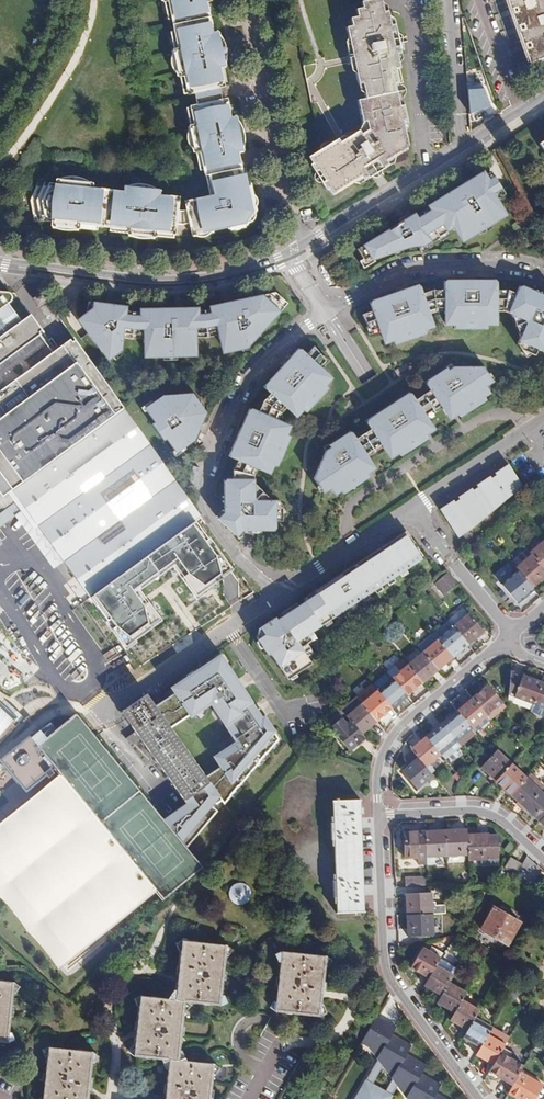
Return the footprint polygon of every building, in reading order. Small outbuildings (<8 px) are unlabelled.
[(35,215),(54,218),(53,222),(62,223),(91,227),(91,222),(123,227),(122,232),(143,235),(159,237),(159,232),(175,233),(190,233),(190,235),(243,224),(253,209),(247,181),(243,182),(236,154),(241,153),(234,117),(228,118),(218,68),(223,67),(215,30),(210,31),(203,2),(208,1),(207,0),(158,0),(159,5),(165,4),(175,50),(169,51),(175,78),(182,77),(193,126),(186,127),(192,154),(198,153),(203,177),(207,176),(211,193),(182,199),(181,197),(163,194),(163,190),(135,185),(134,191),(87,184),(88,179),(60,175),(59,181),(40,178),(32,196),(35,215)] [(385,7),(384,0),(364,0),(366,12),(385,7)] [(531,60),(543,55),(543,0),(510,0),(531,60)] [(370,94),(400,87),(397,72),(404,70),(398,43),(394,29),(399,28),(396,13),(391,14),(389,6),(385,7),(366,12),(353,15),(355,23),(349,24),(354,43),(356,52),(359,51),(361,59),(358,60),(358,61),(362,80),(366,79),(370,94)] [(394,29),(398,43),(403,42),(399,28),(394,29)] [(468,86),(470,113),(491,104),(482,81),(468,86)] [(370,94),(362,96),(367,118),(371,117),(373,126),(365,130),(347,141),(345,137),(342,134),(313,152),(316,158),(314,159),(330,185),(332,184),(336,190),(366,172),(372,168),(369,163),(383,154),(386,160),(391,157),(404,149),(402,146),(413,140),(407,117),(411,116),(408,102),(404,103),(400,87),(370,94)] [(363,126),(345,137),(347,141),(365,130),(373,126),(371,117),(367,118),(363,126)] [(533,146),(543,161),(543,139),(533,146)] [(372,168),(366,172),(367,176),(393,160),(391,157),(386,160),(383,154),(369,163),(372,168)] [(485,175),(482,172),(423,208),(424,211),(412,218),(410,216),(350,252),(356,262),(352,264),(357,272),(369,264),(368,263),(388,256),(391,260),(398,256),(397,254),(404,251),(413,250),(417,256),(428,249),(426,247),(435,242),(436,244),(447,238),(444,234),(449,231),(458,246),(505,217),(495,201),(502,197),(490,173),(485,175)] [(443,287),(432,288),(436,307),(442,307),(442,309),(442,312),(445,312),(445,323),(453,323),(453,327),(464,326),(464,322),(476,322),(476,326),(486,326),(486,322),(492,321),(492,309),(497,309),(497,304),(504,304),(507,286),(495,286),(495,276),(464,277),(464,281),(456,281),(456,278),(443,279),(443,287)] [(507,286),(504,304),(503,309),(504,309),(512,311),(523,333),(521,340),(523,345),(541,350),(543,343),(543,290),(543,293),(536,290),(537,287),(519,281),(516,289),(507,286)] [(362,313),(368,325),(370,329),(378,326),(379,329),(380,332),(383,330),(387,342),(394,339),(395,342),(405,339),(404,335),(410,334),(415,333),(415,336),(425,332),(425,329),(431,327),(427,316),(430,315),(429,313),(428,309),(436,307),(432,288),(422,292),(419,283),(389,293),(391,297),(383,300),(381,296),(369,300),(372,310),(362,313)] [(71,336),(57,347),(50,338),(48,340),(29,313),(20,319),(8,302),(10,300),(11,298),(11,296),(11,294),(10,293),(8,292),(0,292),(0,476),(10,490),(124,409),(71,336)] [(78,316),(67,325),(99,366),(113,355),(115,343),(135,343),(135,363),(190,361),(190,342),(212,339),(216,358),(241,353),(280,311),(264,297),(202,309),(203,313),(193,314),(193,311),(132,312),(132,316),(119,315),(119,310),(79,306),(78,316)] [(65,309),(58,314),(64,323),(71,318),(65,309)] [(370,329),(368,325),(365,326),(369,333),(379,329),(378,326),(370,329)] [(270,393),(263,400),(278,411),(284,405),(286,408),(287,408),(289,406),(298,413),(303,409),(305,411),(313,403),(311,400),(315,396),(318,392),(320,395),(328,387),(325,384),(330,379),(321,371),(323,369),(321,367),(320,365),(324,359),(321,355),(313,345),(305,353),(299,347),(289,356),(292,359),(287,365),(284,363),(263,385),(270,393)] [(323,354),(321,355),(324,359),(320,365),(321,367),(328,359),(323,354)] [(333,447),(327,450),(315,477),(325,491),(331,487),(336,494),(342,490),(345,492),(352,488),(351,484),(359,479),(361,482),(369,477),(367,473),(361,463),(367,459),(369,457),(366,453),(390,437),(393,442),(396,440),(402,450),(408,446),(410,449),(419,443),(417,440),(421,437),(426,434),(428,437),(430,436),(428,433),(426,430),(431,426),(427,420),(430,418),(429,416),(428,413),(434,409),(442,403),(444,406),(445,408),(448,406),(453,402),(460,412),(462,415),(470,409),(468,407),(473,403),(477,401),(479,404),(487,399),(485,396),(490,392),(486,385),(493,380),(484,366),(456,366),(453,366),(449,369),(447,366),(425,381),(431,389),(416,399),(411,391),(367,420),(372,428),(358,438),(352,430),(331,444),(333,447)] [(152,419),(149,422),(162,438),(164,437),(174,451),(193,438),(205,410),(191,390),(161,393),(142,405),(152,419)] [(255,469),(259,470),(261,466),(271,470),(274,465),(277,466),(281,456),(278,454),(283,444),(286,446),(290,435),(287,434),(290,427),(280,422),(281,419),(279,418),(276,417),(278,411),(263,400),(258,412),(249,408),(245,420),(248,422),(244,430),(241,429),(229,456),(238,460),(234,470),(234,471),(251,475),(255,469)] [(454,416),(460,412),(453,402),(448,406),(454,416)] [(124,409),(10,490),(21,504),(38,528),(119,640),(183,598),(234,566),(185,496),(124,409)] [(361,463),(367,473),(373,469),(367,459),(361,463)] [(457,502),(443,510),(461,539),(474,530),(473,528),(477,525),(478,526),(490,516),(489,514),(493,511),(495,512),(507,502),(506,500),(511,497),(512,498),(526,486),(513,466),(497,475),(499,477),(495,480),(493,478),(479,487),(481,489),(476,492),(474,490),(461,499),(462,501),(458,504),(457,502)] [(240,533),(246,533),(246,530),(255,530),(255,534),(273,535),(273,527),(281,527),(282,510),(280,506),(272,505),(256,486),(256,477),(251,475),(234,471),(233,481),(224,481),(223,500),(227,500),(227,508),(223,508),(222,513),(216,519),(234,539),(240,533)] [(2,496),(10,490),(0,476),(0,493),(2,496)] [(279,634),(303,668),(307,665),(300,654),(306,650),(302,645),(308,641),(308,640),(304,635),(419,561),(409,546),(411,544),(403,532),(382,546),(383,549),(352,569),(350,567),(332,579),(333,581),(321,589),(320,587),(300,600),(301,602),(294,607),(290,609),(291,610),(291,611),(285,615),(284,613),(279,616),(273,620),(272,618),(269,620),(279,634)] [(543,568),(543,541),(542,539),(525,552),(527,555),(531,559),(541,571),(543,568)] [(383,549),(382,546),(364,558),(350,567),(352,569),(383,549)] [(506,564),(510,569),(527,555),(525,552),(523,550),(506,564)] [(527,555),(510,569),(512,571),(525,587),(542,573),(541,571),(531,559),(527,555)] [(512,601),(527,589),(525,587),(512,571),(497,584),(512,601)] [(453,584),(444,573),(431,584),(440,595),(453,584)] [(333,581),(332,579),(320,587),(321,589),(333,581)] [(278,613),(279,616),(284,613),(287,610),(290,609),(294,607),(292,605),(278,613)] [(463,608),(449,620),(469,643),(482,632),(463,608)] [(58,618),(65,628),(75,621),(68,612),(58,618)] [(283,681),(303,668),(279,634),(269,620),(256,628),(257,631),(260,635),(253,640),(264,656),(266,654),(283,681)] [(469,643),(449,620),(434,632),(441,641),(454,656),(469,643)] [(260,635),(257,631),(251,635),(253,640),(260,635)] [(441,641),(434,632),(419,645),(424,652),(438,669),(454,656),(441,641)] [(438,669),(424,652),(409,665),(423,682),(429,678),(438,669)] [(169,691),(154,701),(170,724),(184,713),(188,719),(208,704),(233,740),(216,755),(224,764),(206,778),(209,783),(221,799),(223,802),(278,739),(219,657),(169,691)] [(423,682),(409,665),(394,677),(408,695),(423,682)] [(533,702),(540,682),(534,680),(509,671),(507,693),(533,702)] [(48,675),(26,697),(34,704),(56,682),(48,675)] [(393,708),(408,695),(394,677),(385,685),(378,690),(393,708)] [(540,682),(533,702),(543,706),(543,684),(540,682)] [(363,703),(378,690),(373,684),(357,697),(363,703)] [(488,684),(472,697),(479,705),(486,714),(502,701),(488,684)] [(363,703),(377,721),(389,711),(393,708),(378,690),(363,703)] [(145,694),(119,712),(185,802),(209,783),(206,778),(145,694)] [(347,716),(363,703),(357,697),(340,711),(345,715),(347,716)] [(479,705),(472,697),(457,709),(464,718),(471,726),(486,714),(479,705)] [(502,701),(486,714),(489,717),(502,706),(502,701)] [(21,721),(0,703),(0,743),(21,721)] [(362,734),(377,721),(363,703),(347,716),(362,734)] [(456,738),(471,726),(464,718),(457,709),(450,715),(442,722),(456,738)] [(163,818),(76,714),(57,729),(38,744),(32,738),(3,762),(27,790),(36,783),(55,767),(163,898),(202,866),(186,846),(163,818)] [(350,750),(365,738),(362,734),(347,716),(345,715),(331,727),(350,750)] [(440,752),(456,738),(442,722),(426,735),(437,747),(440,752)] [(425,765),(440,752),(437,747),(426,735),(411,748),(411,749),(425,765)] [(425,765),(411,749),(405,754),(412,762),(403,770),(417,786),(432,774),(425,765)] [(495,780),(510,764),(495,751),(481,766),(495,780)] [(524,778),(510,764),(495,780),(491,784),(499,792),(503,788),(510,794),(524,778)] [(529,773),(524,778),(510,794),(525,807),(539,792),(543,787),(543,786),(529,773)] [(185,802),(163,818),(186,846),(215,811),(211,806),(221,799),(209,783),(185,802)] [(525,807),(539,821),(543,816),(543,796),(539,792),(525,807)] [(338,911),(364,911),(362,857),(359,800),(339,801),(339,798),(336,798),(336,801),(333,801),(334,822),(331,823),(332,839),(335,839),(336,880),(333,880),(334,896),(337,896),(338,911)] [(476,829),(467,830),(468,852),(468,857),(498,856),(497,839),(489,839),(489,835),(476,835),(476,829)] [(468,852),(467,830),(451,830),(445,831),(446,853),(468,852)] [(445,831),(425,832),(426,853),(446,853),(445,831)] [(426,853),(425,832),(404,833),(405,854),(417,853),(417,861),(426,861),(426,853)] [(520,862),(511,857),(506,866),(514,872),(520,862)] [(406,877),(406,887),(427,886),(427,876),(406,877)] [(427,913),(432,913),(432,892),(407,893),(408,914),(427,913)] [(520,921),(504,912),(491,934),(507,944),(520,921)] [(433,933),(432,913),(427,913),(408,914),(409,934),(433,933)] [(180,940),(177,976),(174,1000),(139,996),(135,1031),(133,1057),(168,1060),(165,1095),(164,1098),(210,1098),(214,1064),(178,1060),(184,1002),(219,1006),(225,945),(180,940)] [(440,956),(443,952),(437,948),(434,953),(429,950),(422,946),(411,965),(428,976),(435,963),(440,956)] [(326,955),(280,950),(274,1011),(319,1015),(322,994),(326,955)] [(510,962),(507,960),(501,969),(508,973),(511,966),(510,962)] [(453,973),(435,963),(428,976),(424,982),(442,992),(449,981),(453,973)] [(508,973),(501,969),(497,977),(503,981),(508,973)] [(0,980),(0,1044),(6,1044),(13,981),(0,980)] [(442,992),(437,1000),(454,1010),(461,998),(466,991),(449,981),(442,992)] [(454,1010),(450,1017),(467,1028),(477,1011),(478,1009),(461,998),(454,1010)] [(487,1032),(491,1026),(477,1011),(467,1028),(463,1035),(480,1045),(487,1032)] [(375,1015),(360,1043),(374,1061),(378,1066),(388,1079),(392,1085),(403,1098),(454,1098),(437,1088),(442,1081),(422,1069),(427,1061),(407,1048),(412,1040),(392,1029),(394,1026),(375,1015)] [(491,1026),(487,1032),(506,1042),(510,1035),(492,1025),(491,1026)] [(480,1045),(476,1051),(494,1061),(506,1042),(487,1032),(480,1045)] [(500,1076),(505,1079),(517,1060),(512,1057),(514,1053),(503,1046),(487,1072),(495,1078),(499,1077),(500,1076)] [(47,1049),(42,1098),(88,1098),(89,1089),(92,1053),(47,1049)] [(532,1054),(527,1059),(537,1070),(542,1065),(532,1054)] [(374,1061),(364,1080),(370,1083),(378,1066),(374,1061)] [(509,1089),(526,1098),(534,1098),(542,1084),(520,1070),(509,1089)] [(391,1094),(388,1093),(383,1090),(370,1083),(364,1080),(361,1078),(350,1098),(388,1098),(391,1094)] [(383,1090),(388,1093),(392,1085),(388,1079),(383,1090)]
